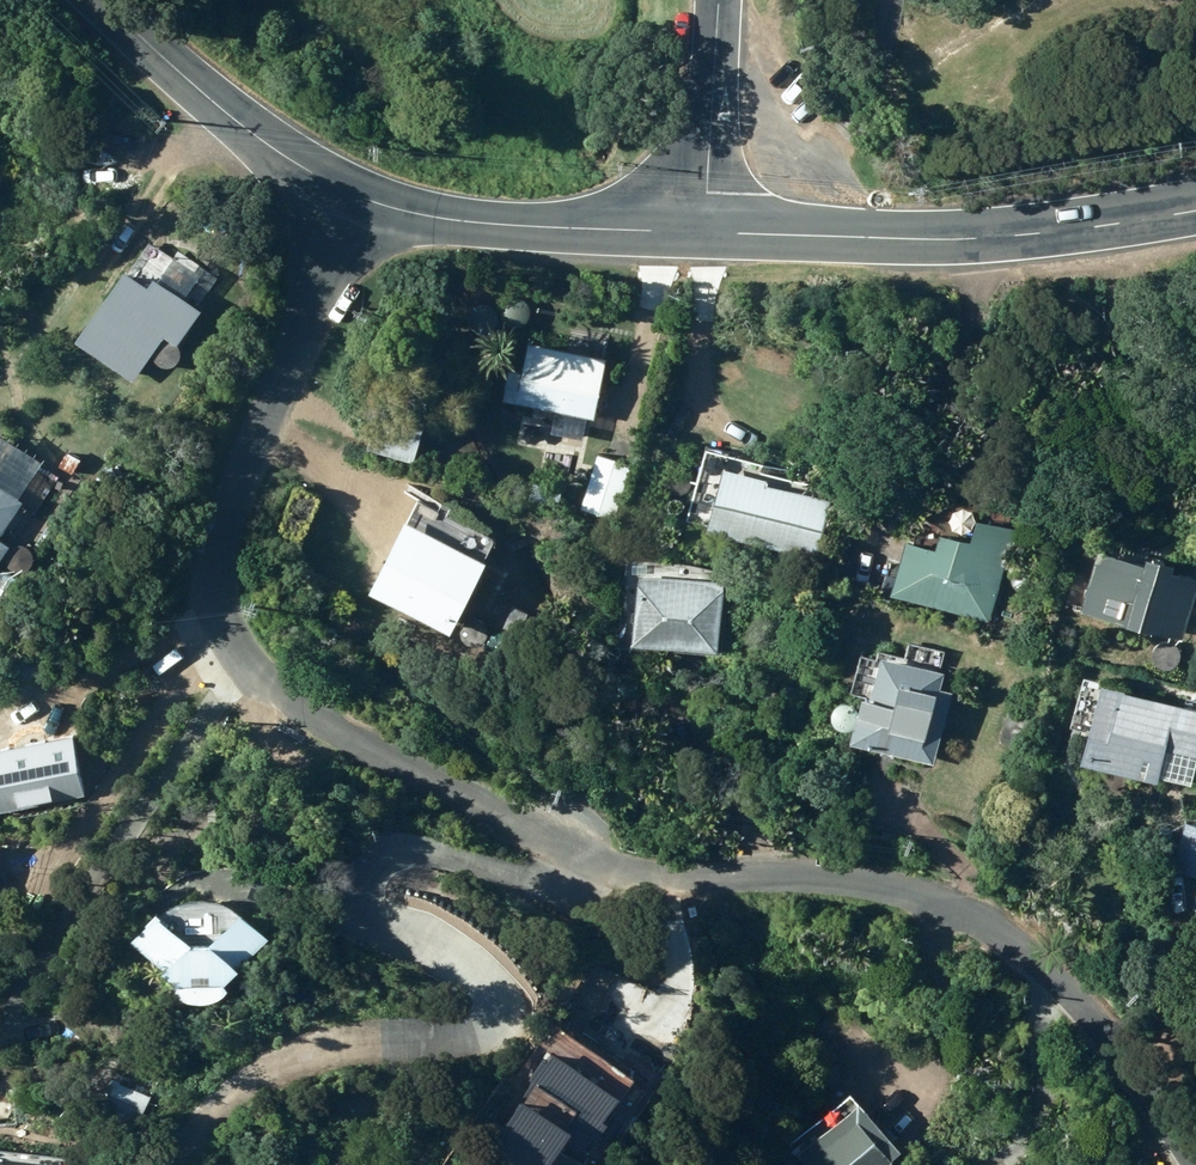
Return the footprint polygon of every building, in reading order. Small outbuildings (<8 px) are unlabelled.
[(132,276),(81,346),(121,376),(140,351),(154,361),(169,341),(182,350),(202,322),(196,317),(201,310),(191,302),(207,280),(178,258),(152,292),(132,276)] [(592,422),(605,362),(527,344),(520,374),(506,371),(499,401),(562,415),(560,425),(571,428),(574,417),(592,422)] [(379,403),(366,452),(408,463),(421,413),(379,403)] [(61,465),(75,476),(85,462),(71,452),(61,465)] [(704,538),(814,563),(830,491),(758,475),(760,467),(700,453),(685,524),(707,529),(704,538)] [(595,458),(578,511),(613,521),(629,468),(595,458)] [(0,486),(0,571),(14,550),(2,541),(27,504),(0,486)] [(956,532),(964,530),(968,523),(966,515),(958,510),(950,513),(946,520),(949,528),(956,532)] [(890,598),(988,622),(1011,530),(974,521),(968,545),(937,538),(934,552),(903,544),(890,598)] [(367,598),(446,638),(482,565),(403,526),(367,598)] [(1080,614),(1124,629),(1124,630),(1137,634),(1179,641),(1195,588),(1167,578),(1168,572),(1144,565),(1143,570),(1099,556),(1080,614)] [(636,579),(629,650),(714,657),(721,586),(636,579)] [(880,661),(869,699),(861,697),(848,747),(931,768),(950,695),(938,692),(942,677),(880,661)] [(1079,768),(1155,788),(1164,753),(1195,761),(1195,714),(1098,690),(1079,768)] [(85,790),(69,729),(0,748),(0,813),(85,790)] [(998,743),(1021,749),(1025,735),(1002,729),(998,743)] [(1170,870),(1195,878),(1195,829),(1184,826),(1170,870)] [(140,945),(186,989),(180,996),(186,1001),(192,1005),(198,1007),(205,1008),(212,1008),(219,1006),(225,1004),(231,1000),(236,994),(232,991),(246,976),(243,973),(273,943),(250,919),(242,914),(234,909),(225,907),(216,905),(207,904),(198,905),(189,907),(181,910),(172,914),(165,919),(140,945)] [(554,1137),(583,1156),(617,1105),(544,1056),(497,1126),(541,1156),(554,1137)] [(107,1106),(141,1122),(151,1100),(118,1084),(107,1106)] [(897,1158),(856,1108),(794,1159),(800,1164),(888,1164),(897,1158)]
